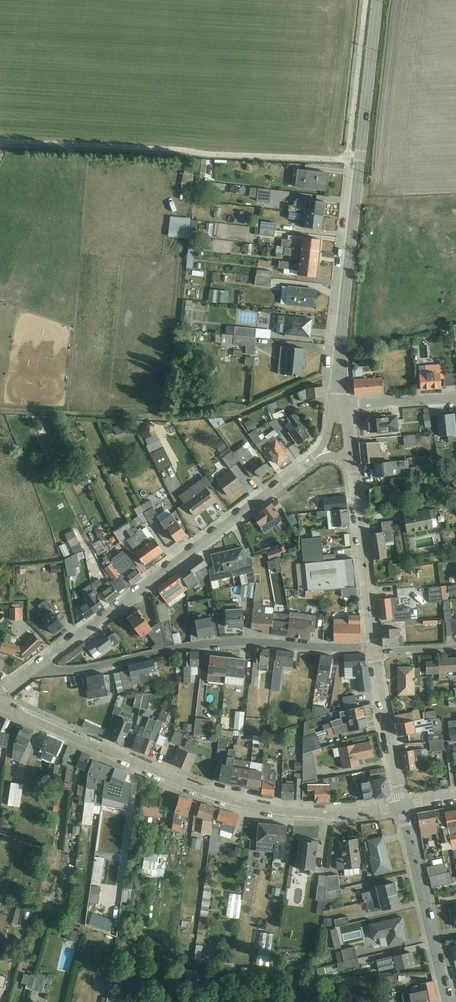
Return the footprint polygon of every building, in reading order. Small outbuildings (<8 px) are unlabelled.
[(198,159),(195,180),(203,181),(205,165),(219,166),(218,167),(226,167),(226,162),(209,161),(209,160),(206,160),(206,159),(198,159)] [(180,201),(190,202),(194,175),(193,175),(194,167),(184,166),(183,180),(182,179),(180,201)] [(297,170),(295,187),(317,189),(317,187),(326,188),(328,174),(328,173),(297,170)] [(270,202),(271,189),(258,188),(257,201),(270,202)] [(288,211),(323,215),(325,202),(298,199),(294,201),(294,205),(289,205),(288,211)] [(322,229),(323,215),(288,211),(288,219),(304,221),(303,228),(313,230),(314,228),(322,229)] [(189,237),(190,220),(190,219),(170,217),(169,237),(189,239),(189,237)] [(189,237),(196,237),(198,221),(190,220),(189,237)] [(275,230),(276,223),(261,221),(260,222),(254,221),(254,227),(255,228),(275,230)] [(275,237),(275,230),(255,228),(255,234),(275,237)] [(285,248),(319,252),(320,239),(288,236),(288,240),(282,239),(281,247),(284,248),(285,248)] [(189,239),(188,250),(195,251),(196,237),(189,237),(189,239)] [(284,255),(284,248),(281,247),(277,247),(276,254),(284,255)] [(318,265),(319,252),(285,248),(284,248),(284,255),(300,257),(299,263),(318,265)] [(186,268),(193,269),(195,251),(188,250),(186,268)] [(318,265),(299,263),(279,261),(279,268),(284,269),(284,273),(316,277),(318,265)] [(257,269),(256,276),(271,278),(272,271),(257,269)] [(256,276),(255,285),(270,287),(271,278),(256,276)] [(282,286),(281,304),(313,307),(315,290),(282,286)] [(210,289),(208,302),(217,303),(217,301),(228,302),(228,293),(224,293),(224,291),(210,289)] [(312,319),(279,316),(277,333),(282,334),(310,337),(312,319)] [(226,334),(256,337),(257,329),(227,326),(226,334)] [(192,331),(182,330),(180,347),(186,347),(187,342),(191,343),(191,341),(193,341),(194,336),(192,336),(192,331)] [(254,355),(256,337),(226,334),(222,334),(222,335),(216,334),(215,343),(221,343),(221,345),(233,347),(233,345),(246,346),(245,354),(254,355)] [(281,346),(278,374),(302,376),(303,367),(305,367),(306,358),(304,358),(305,349),(281,346)] [(255,357),(246,357),(245,365),(254,366),(255,357)] [(425,366),(419,366),(420,382),(419,382),(419,384),(420,384),(420,390),(441,388),(441,387),(455,386),(455,374),(444,374),(443,364),(425,365),(425,366)] [(353,369),(353,376),(362,376),(362,368),(353,369)] [(354,396),(383,393),(382,378),(353,380),(354,396)] [(308,398),(324,397),(323,387),(307,389),(291,396),(294,405),(308,398)] [(266,406),(268,410),(273,421),(275,420),(285,415),(283,410),(275,413),(274,409),(278,407),(276,402),(266,406)] [(426,428),(427,427),(428,432),(432,431),(428,408),(424,409),(425,415),(424,415),(426,428)] [(265,425),(269,422),(273,421),(268,410),(264,412),(265,415),(261,417),(265,425)] [(455,435),(455,427),(454,412),(444,413),(444,415),(438,415),(440,436),(455,435)] [(288,419),(290,422),(285,425),(290,431),(289,432),(298,445),(310,436),(305,431),(306,430),(295,414),(288,419)] [(399,432),(397,416),(384,417),(383,416),(375,417),(376,419),(369,419),(369,424),(368,424),(369,431),(370,431),(370,432),(376,432),(377,434),(399,432)] [(209,419),(216,429),(225,423),(222,418),(209,419)] [(242,423),(247,431),(255,426),(250,418),(242,423)] [(269,422),(275,430),(277,433),(282,429),(275,420),(273,421),(269,422)] [(122,424),(114,427),(117,436),(125,432),(122,424)] [(277,433),(275,430),(265,436),(263,434),(259,436),(255,430),(249,434),(261,451),(265,448),(277,464),(288,456),(274,437),(278,434),(277,433)] [(72,431),(68,433),(69,435),(67,436),(71,444),(77,440),(72,431)] [(415,435),(404,436),(405,446),(416,444),(416,443),(420,443),(420,438),(415,438),(415,435)] [(159,439),(146,445),(159,471),(172,465),(159,439)] [(176,444),(181,451),(185,449),(180,441),(176,444)] [(227,447),(222,441),(215,446),(220,452),(227,447)] [(380,442),(359,443),(362,464),(387,461),(387,451),(381,452),(380,442)] [(233,453),(239,461),(252,478),(257,474),(259,477),(269,470),(251,446),(246,450),(243,446),(233,453)] [(233,453),(229,447),(219,454),(230,468),(239,461),(233,453)] [(375,476),(394,475),(394,470),(408,468),(408,460),(391,461),(374,463),(374,468),(373,468),(374,475),(375,475),(375,476)] [(423,464),(410,469),(412,475),(432,468),(430,462),(424,464),(423,464)] [(231,470),(217,481),(228,496),(242,485),(231,470)] [(83,486),(89,483),(84,473),(78,476),(83,486)] [(412,476),(391,479),(392,487),(413,482),(412,476)] [(194,516),(216,500),(206,487),(211,484),(207,479),(194,489),(181,498),(194,516)] [(386,486),(369,488),(370,501),(393,498),(392,493),(386,494),(386,486)] [(414,488),(405,491),(409,504),(418,502),(416,495),(415,496),(414,493),(415,493),(414,488)] [(324,498),(325,511),(348,508),(346,496),(324,498)] [(149,500),(141,505),(150,520),(152,523),(156,520),(153,516),(156,513),(153,508),(154,507),(149,500)] [(271,503),(253,517),(262,528),(261,529),(264,533),(274,526),(278,531),(284,526),(280,521),(281,521),(277,515),(279,514),(271,503)] [(139,516),(142,522),(144,524),(150,520),(141,505),(134,509),(139,516)] [(334,527),(349,525),(348,508),(347,508),(325,511),(317,512),(317,517),(327,516),(329,529),(311,530),(312,537),(335,535),(334,527)] [(434,508),(404,514),(408,532),(438,526),(436,518),(435,518),(434,508)] [(172,514),(160,522),(170,536),(172,535),(176,542),(187,535),(172,514)] [(135,527),(142,522),(139,516),(128,522),(132,529),(154,558),(164,551),(146,527),(142,530),(140,528),(138,530),(135,527)] [(373,559),(374,564),(379,563),(378,558),(387,558),(385,542),(395,540),(392,520),(381,522),(382,532),(378,533),(377,532),(375,533),(370,534),(373,559)] [(144,565),(154,558),(132,529),(128,522),(113,531),(120,542),(125,538),(122,532),(126,529),(131,537),(127,540),(144,565)] [(95,529),(99,540),(104,538),(102,535),(104,535),(101,529),(100,530),(98,527),(95,529)] [(74,553),(82,549),(73,531),(65,535),(74,553)] [(304,563),(336,560),(336,554),(323,555),(323,547),(327,547),(326,542),(322,543),(321,537),(301,540),(304,563)] [(92,544),(98,555),(106,551),(99,540),(92,544)] [(70,554),(64,543),(58,546),(63,557),(70,554)] [(285,546),(267,553),(269,559),(288,553),(285,546)] [(245,559),(243,547),(227,551),(233,576),(240,575),(242,585),(256,581),(251,558),(245,559)] [(142,574),(123,551),(111,559),(123,579),(126,576),(132,585),(144,577),(142,574)] [(218,579),(233,576),(227,551),(212,555),(214,566),(209,568),(212,587),(213,590),(220,589),(218,579)] [(77,553),(64,560),(68,577),(76,575),(75,568),(81,566),(77,553)] [(118,593),(126,586),(106,556),(103,558),(104,561),(102,563),(106,567),(104,568),(113,581),(110,583),(118,593)] [(201,556),(178,572),(185,581),(189,588),(205,577),(200,570),(208,565),(201,556)] [(356,586),(353,559),(353,558),(336,560),(304,563),(296,564),(298,591),(319,591),(319,590),(356,587),(356,586)] [(401,563),(391,565),(392,579),(394,578),(394,581),(401,580),(403,579),(401,563)] [(170,607),(186,595),(183,592),(186,590),(184,582),(185,581),(178,572),(157,588),(170,607)] [(283,577),(278,578),(281,595),(286,594),(283,577)] [(110,583),(109,581),(103,585),(99,579),(92,584),(93,591),(97,595),(100,592),(109,603),(120,595),(118,593),(110,583)] [(254,598),(256,581),(242,585),(240,596),(254,598)] [(262,582),(256,581),(254,598),(251,629),(262,630),(261,633),(271,634),(274,613),(274,607),(263,606),(263,601),(261,601),(262,582)] [(93,591),(92,584),(81,589),(84,597),(87,602),(78,608),(85,618),(86,619),(104,606),(97,595),(93,591)] [(442,600),(450,599),(449,595),(448,595),(447,585),(441,586),(442,600)] [(442,600),(441,586),(428,588),(430,603),(443,601),(442,600)] [(357,596),(356,588),(341,590),(342,597),(357,596)] [(63,615),(50,597),(38,606),(46,616),(41,620),(47,628),(48,627),(54,634),(55,633),(56,634),(64,628),(58,619),(63,615)] [(399,597),(379,599),(381,620),(382,623),(411,620),(411,608),(403,608),(403,611),(397,611),(396,604),(400,604),(399,597)] [(10,608),(10,620),(23,619),(22,609),(25,609),(25,601),(19,601),(19,604),(12,604),(12,608),(10,608)] [(238,603),(225,604),(226,627),(228,627),(228,626),(242,625),(242,626),(244,626),(243,608),(239,609),(238,603)] [(160,622),(160,621),(151,628),(138,609),(133,613),(133,614),(128,618),(132,623),(127,627),(135,636),(139,633),(142,637),(148,633),(156,644),(150,647),(151,650),(166,647),(160,622)] [(315,632),(317,615),(289,612),(289,615),(287,636),(310,639),(311,631),(315,632)] [(287,636),(289,615),(274,613),(271,634),(287,636)] [(334,642),(360,642),(360,616),(349,616),(349,619),(334,619),(334,642)] [(212,635),(214,635),(211,617),(195,620),(199,638),(204,637),(203,636),(212,635)] [(175,619),(171,620),(175,644),(190,641),(188,631),(183,632),(183,630),(178,631),(175,619)] [(160,622),(166,647),(175,644),(169,620),(160,622)] [(392,647),(403,646),(403,637),(400,637),(399,628),(382,629),(382,638),(383,647),(392,647)] [(128,654),(113,633),(108,637),(105,634),(87,648),(95,659),(113,645),(121,656),(128,654)] [(16,645),(16,644),(2,641),(0,650),(0,651),(13,655),(14,654),(20,656),(22,654),(26,659),(43,643),(34,634),(20,647),(16,645)] [(84,643),(58,661),(58,664),(87,663),(79,653),(87,648),(84,643)] [(254,653),(252,672),(251,684),(258,685),(259,672),(259,670),(268,671),(270,649),(261,648),(261,649),(255,648),(254,653)] [(277,650),(275,660),(274,660),(273,668),(283,669),(283,666),(291,667),(293,667),(294,653),(295,652),(277,650)] [(190,652),(184,652),(184,682),(191,682),(191,674),(198,674),(198,667),(199,667),(199,652),(190,652)] [(371,690),(368,666),(366,666),(365,654),(344,655),(345,679),(357,678),(358,691),(371,690)] [(225,683),(228,658),(210,656),(207,681),(225,683)] [(244,678),(246,660),(228,658),(225,683),(225,688),(233,688),(234,681),(237,682),(237,677),(244,678)] [(426,662),(426,674),(439,674),(440,680),(446,680),(446,672),(455,671),(455,658),(438,658),(438,661),(426,662)] [(128,666),(129,670),(120,672),(124,689),(134,687),(133,685),(142,683),(141,677),(144,676),(144,674),(156,671),(154,660),(128,666)] [(318,661),(316,680),(328,681),(330,661),(318,661)] [(420,676),(420,668),(414,668),(414,667),(398,667),(398,694),(415,694),(415,686),(420,686),(420,676)] [(86,677),(89,691),(106,688),(104,674),(86,677)] [(428,676),(420,676),(420,686),(421,698),(429,697),(428,676)] [(279,682),(271,681),(271,689),(279,690),(279,682)] [(143,694),(136,694),(133,707),(140,709),(140,707),(143,694)] [(151,694),(143,694),(140,707),(148,709),(151,694)] [(355,695),(343,697),(344,705),(356,702),(355,695)] [(365,716),(363,707),(339,712),(340,718),(330,721),(331,722),(322,725),(324,730),(327,729),(348,721),(348,719),(365,716)] [(156,721),(159,713),(152,710),(146,728),(141,726),(138,734),(137,734),(131,749),(140,752),(146,737),(150,739),(156,721)] [(396,724),(421,719),(419,710),(412,711),(413,713),(394,717),(396,724)] [(435,710),(423,712),(423,718),(426,718),(427,720),(436,718),(435,710)] [(169,714),(161,711),(158,719),(165,722),(169,714)] [(115,728),(109,740),(122,745),(132,722),(117,715),(112,726),(115,728)] [(329,735),(367,728),(365,716),(348,719),(348,721),(327,729),(329,735)] [(7,747),(11,727),(8,725),(10,721),(3,717),(0,722),(0,746),(7,747)] [(235,717),(233,729),(242,730),(243,718),(235,717)] [(209,720),(196,718),(194,733),(208,735),(209,720)] [(429,741),(443,740),(442,732),(443,732),(440,718),(436,718),(427,720),(424,720),(424,718),(421,719),(396,724),(398,736),(428,730),(428,726),(431,725),(433,733),(428,733),(428,741),(429,741)] [(172,740),(159,734),(163,723),(156,721),(150,739),(146,737),(140,752),(148,755),(153,742),(163,746),(160,753),(166,755),(171,742),(172,740)] [(183,731),(192,732),(193,725),(184,723),(183,731)] [(103,729),(92,724),(90,729),(101,734),(103,729)] [(17,726),(13,758),(20,761),(34,731),(30,729),(28,729),(28,728),(17,726)] [(172,740),(171,742),(180,746),(184,734),(175,731),(172,740)] [(321,748),(316,733),(303,737),(303,754),(321,748)] [(263,744),(264,736),(253,735),(253,743),(259,744),(258,749),(264,749),(264,744),(263,744)] [(49,736),(40,756),(51,761),(53,755),(55,756),(62,742),(49,736)] [(226,750),(228,737),(220,737),(219,737),(218,749),(226,750)] [(195,743),(188,740),(185,746),(192,750),(195,743)] [(443,740),(429,741),(430,751),(445,750),(443,740)] [(370,741),(333,749),(335,757),(340,756),(343,768),(360,765),(359,760),(373,757),(370,741)] [(72,759),(76,749),(77,749),(68,745),(62,764),(67,766),(65,782),(57,781),(56,788),(70,790),(74,763),(71,762),(72,759)] [(179,748),(172,763),(176,765),(176,766),(190,771),(196,755),(179,748)] [(322,753),(321,748),(303,754),(303,782),(318,780),(313,755),(322,753)] [(76,761),(78,761),(75,766),(78,767),(75,773),(79,775),(78,786),(79,786),(78,794),(80,794),(79,804),(84,805),(89,771),(85,770),(90,758),(91,755),(82,752),(76,749),(72,759),(76,761)] [(234,759),(236,750),(229,749),(226,765),(222,764),(219,781),(230,784),(234,759)] [(421,749),(401,752),(404,770),(425,767),(424,758),(422,759),(421,749)] [(247,787),(251,762),(234,759),(230,784),(247,787)] [(104,783),(106,780),(111,767),(102,763),(93,760),(89,771),(84,805),(79,836),(90,837),(93,813),(100,814),(102,804),(104,783)] [(261,790),(263,764),(251,762),(247,787),(261,790)] [(58,777),(59,766),(48,764),(47,768),(49,769),(48,776),(58,777)] [(264,764),(261,797),(274,798),(276,772),(269,771),(270,765),(264,764)] [(389,792),(386,774),(384,767),(370,770),(370,775),(365,776),(366,781),(361,782),(364,798),(364,800),(387,796),(389,792)] [(104,783),(102,804),(127,811),(130,783),(124,781),(127,773),(116,769),(111,782),(106,780),(104,783)] [(282,783),(281,799),(293,800),(300,800),(301,778),(300,778),(300,774),(294,774),(294,778),(286,778),(286,783),(282,783)] [(315,802),(330,802),(330,777),(318,780),(303,782),(303,796),(315,796),(315,802)] [(448,783),(445,778),(439,781),(442,787),(448,783)] [(11,783),(8,805),(20,807),(23,784),(11,783)] [(143,796),(139,820),(141,822),(155,824),(157,823),(160,799),(143,796)] [(182,820),(186,821),(192,800),(179,796),(175,812),(172,829),(181,830),(182,820)] [(193,815),(197,816),(197,817),(203,819),(201,833),(211,835),(213,822),(211,821),(215,808),(215,807),(201,803),(201,804),(195,802),(193,815)] [(220,809),(215,808),(211,821),(213,822),(211,835),(208,854),(217,855),(220,830),(233,833),(239,815),(220,809)] [(452,849),(445,812),(444,808),(434,810),(441,843),(442,851),(452,849)] [(438,844),(441,843),(434,810),(417,813),(421,836),(436,834),(438,844)] [(452,850),(455,850),(455,829),(455,827),(455,812),(455,810),(445,812),(452,849),(452,850)] [(259,823),(256,851),(274,852),(277,824),(259,823)] [(283,859),(287,825),(277,824),(274,852),(273,858),(283,859)] [(374,874),(391,870),(383,837),(368,841),(372,855),(369,856),(374,874)] [(201,839),(192,838),(191,847),(200,849),(201,839)] [(341,855),(341,858),(336,858),(337,870),(344,869),(345,875),(361,873),(356,838),(345,840),(345,839),(343,839),(343,840),(340,841),(342,855),(341,855)] [(299,840),(296,868),(306,869),(305,873),(308,875),(311,875),(314,873),(318,841),(305,839),(305,841),(299,840)] [(155,877),(158,853),(145,851),(142,876),(155,877)] [(83,867),(84,855),(78,854),(76,866),(83,867)] [(104,857),(94,856),(91,884),(100,885),(104,857)] [(445,863),(427,867),(429,876),(447,872),(445,863)] [(253,870),(247,869),(242,900),(252,901),(255,878),(252,877),(253,870)] [(447,872),(429,876),(432,888),(453,883),(451,871),(447,872)] [(316,900),(324,901),(325,891),(327,876),(319,875),(316,900)] [(338,875),(327,876),(325,891),(340,888),(338,875)] [(134,880),(125,879),(122,901),(130,903),(134,880)] [(366,901),(397,894),(394,882),(387,884),(387,883),(376,887),(376,890),(361,893),(361,895),(362,895),(364,902),(366,901)] [(200,916),(207,917),(212,885),(206,884),(200,916)] [(98,903),(99,886),(90,885),(88,902),(98,903)] [(280,889),(272,888),(271,895),(279,896),(279,897),(284,897),(285,891),(280,891),(280,889)] [(340,888),(325,891),(324,901),(342,897),(340,888)] [(239,918),(243,895),(230,893),(227,916),(239,918)] [(397,894),(366,901),(368,913),(400,905),(397,894)] [(23,910),(16,908),(12,923),(19,925),(23,910)] [(109,933),(114,920),(92,911),(87,924),(109,933)] [(347,916),(334,920),(336,927),(349,924),(347,916)] [(402,917),(368,925),(372,940),(380,938),(381,945),(383,946),(406,941),(402,926),(404,926),(402,917)] [(332,926),(333,919),(324,918),(323,925),(332,926)] [(30,936),(38,938),(40,930),(39,930),(40,926),(35,924),(34,928),(32,928),(30,936)] [(337,927),(329,929),(332,949),(340,948),(337,927)] [(66,939),(76,942),(78,932),(68,929),(66,939)] [(269,966),(273,934),(261,932),(256,964),(269,966)] [(357,959),(355,947),(341,950),(344,962),(357,959)] [(95,950),(84,950),(85,965),(96,965),(96,957),(100,957),(99,950),(95,951),(95,950)] [(410,952),(393,956),(392,956),(376,960),(379,971),(395,967),(396,970),(414,966),(410,952)] [(200,961),(195,960),(194,965),(208,968),(209,963),(203,961),(203,960),(200,959),(200,961)] [(359,966),(357,959),(344,962),(346,969),(359,966)] [(326,973),(324,966),(318,968),(320,975),(326,973)] [(198,970),(187,969),(185,983),(208,986),(209,975),(198,973),(198,970)] [(50,984),(52,979),(47,978),(48,975),(36,972),(36,974),(32,989),(43,993),(46,983),(50,984)] [(26,988),(32,989),(36,974),(33,973),(32,976),(29,975),(26,988)] [(396,975),(386,976),(387,985),(397,984),(396,975)] [(436,996),(433,981),(419,984),(420,991),(402,994),(404,1001),(408,1001),(411,1001),(422,999),(436,996)] [(285,989),(283,1001),(295,1001),(296,990),(285,989)]
